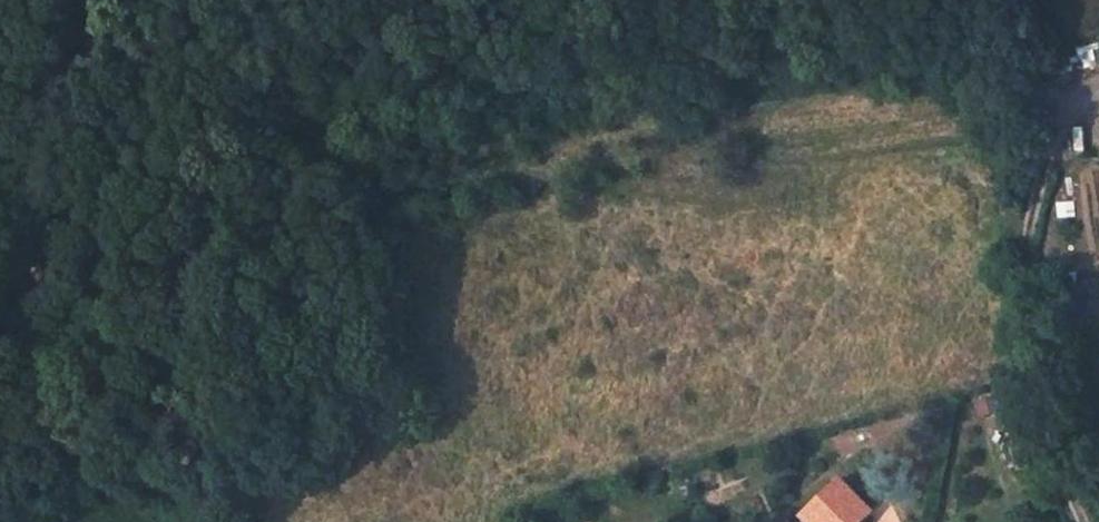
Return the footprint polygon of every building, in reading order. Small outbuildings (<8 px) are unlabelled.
[(802,521),(871,521),(838,489),(802,521)]
